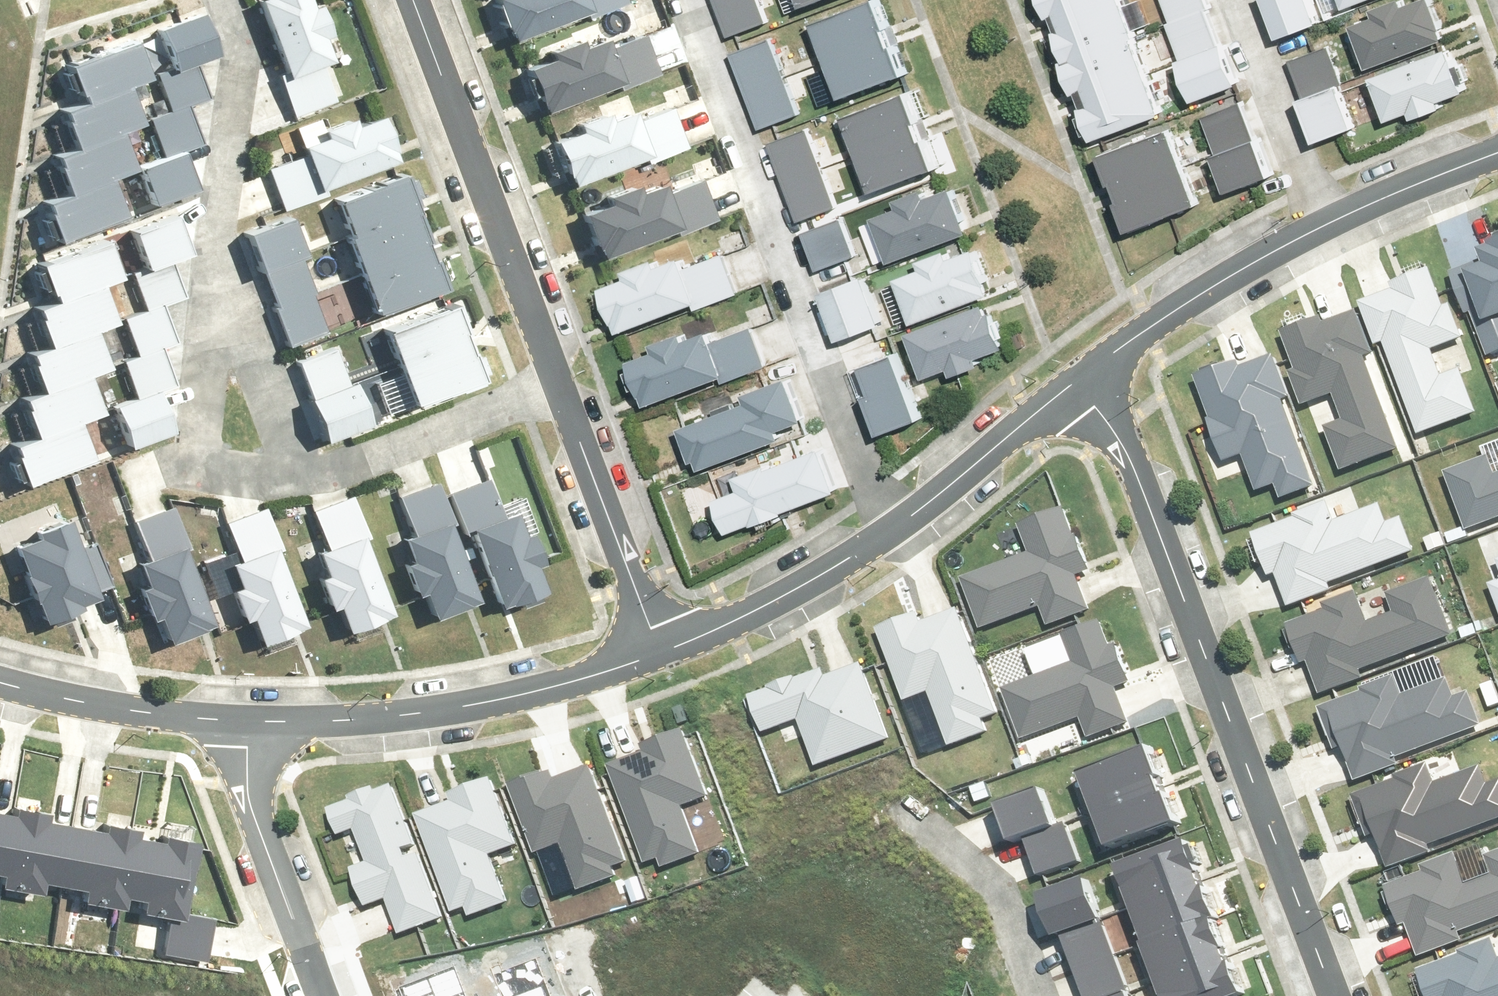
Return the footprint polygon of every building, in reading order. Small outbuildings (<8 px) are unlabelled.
[(314,8),(308,10),(304,0),(262,0),(255,3),(277,63),(272,65),(291,116),(341,98),(319,40),(325,38),(314,8)] [(505,49),(581,17),(585,28),(632,8),(629,0),(493,0),(486,3),(505,49)] [(761,0),(718,0),(731,36),(769,22),(761,0)] [(808,9),(832,0),(805,0),(808,9)] [(1064,14),(1103,0),(1050,0),(1053,9),(1061,6),(1064,14)] [(1071,56),(1136,32),(1124,0),(1103,0),(1064,14),(1068,23),(1059,26),(1071,56)] [(1210,0),(1168,0),(1176,20),(1213,7),(1210,0)] [(1282,35),(1322,19),(1314,0),(1268,0),(1282,35)] [(1350,10),(1379,0),(1347,0),(1350,10)] [(1406,0),(1403,0),(1376,10),(1378,15),(1357,23),(1373,68),(1449,41),(1435,0),(1421,0),(1407,5),(1406,0)] [(818,25),(831,62),(898,38),(884,1),(818,25)] [(1226,44),(1213,7),(1176,20),(1171,22),(1185,59),(1226,44)] [(158,25),(172,66),(194,59),(213,53),(200,12),(158,25)] [(613,101),(663,83),(645,32),(602,48),(601,44),(580,51),(576,41),(548,51),(552,61),(524,72),(540,117),(610,91),(613,101)] [(1067,58),(1082,97),(1151,72),(1136,32),(1071,56),(1067,58)] [(70,59),(85,98),(126,83),(148,75),(133,35),(70,59)] [(785,77),(772,38),(734,51),(748,90),(785,77)] [(831,62),(845,99),(911,75),(898,38),(831,62)] [(1296,54),(1308,89),(1341,78),(1345,76),(1333,41),(1296,54)] [(1240,81),(1226,44),(1185,59),(1198,96),(1240,81)] [(1375,78),(1388,119),(1413,112),(1415,120),(1447,110),(1444,101),(1467,94),(1454,53),(1375,78)] [(157,72),(168,104),(185,99),(205,92),(194,59),(172,66),(157,72)] [(1082,97),(1096,136),(1165,111),(1151,72),(1082,97)] [(799,115),(785,77),(748,90),(761,128),(799,115)] [(1357,122),(1341,78),(1308,89),(1304,91),(1320,135),(1357,122)] [(60,108),(74,144),(119,127),(140,119),(126,83),(85,98),(60,108)] [(846,118),(860,157),(931,130),(917,92),(846,118)] [(641,170),(690,153),(670,96),(605,119),(603,114),(554,132),(556,137),(546,141),(564,192),(639,165),(641,170)] [(148,111),(162,151),(180,145),(199,138),(185,99),(168,104),(148,111)] [(1206,116),(1219,154),(1261,139),(1248,101),(1206,116)] [(1106,143),(1121,186),(1188,163),(1173,120),(1106,143)] [(322,188),(389,165),(385,153),(392,151),(382,121),(354,130),(351,121),(321,131),(324,141),(301,149),(304,157),(268,170),(281,209),(324,194),(322,188)] [(51,153),(65,188),(111,171),(132,163),(119,127),(74,144),(51,153)] [(823,169),(809,130),(774,143),(788,182),(823,169)] [(860,157),(875,195),(946,169),(931,130),(860,157)] [(1219,154),(1233,191),(1275,176),(1261,139),(1219,154)] [(137,159),(151,201),(194,186),(180,145),(162,151),(137,159)] [(1121,186),(1136,230),(1203,206),(1188,163),(1121,186)] [(412,207),(397,168),(329,194),(344,233),(412,207)] [(837,208),(823,169),(788,182),(802,221),(837,208)] [(40,198),(54,236),(125,209),(111,171),(65,188),(40,198)] [(669,244),(719,226),(702,179),(658,195),(655,187),(635,194),(632,186),(599,198),(602,206),(577,216),(594,264),(666,237),(669,244)] [(905,209),(881,218),(897,261),(971,233),(954,190),(930,199),(927,191),(902,201),(905,209)] [(427,246),(412,207),(344,233),(359,272),(427,246)] [(128,229),(143,265),(165,257),(186,248),(171,211),(128,229)] [(285,348),(324,333),(310,297),(317,295),(288,218),(240,236),(255,276),(261,274),(275,310),(272,311),(285,348)] [(859,257),(845,219),(806,233),(820,271),(859,257)] [(38,261),(52,298),(100,279),(119,272),(105,236),(38,261)] [(442,285),(427,246),(359,272),(374,311),(442,285)] [(1471,275),(1491,324),(1479,328),(1490,357),(1497,354),(1497,246),(1479,253),(1486,269),(1471,275)] [(926,270),(901,279),(916,321),(994,293),(979,252),(956,260),(953,249),(922,260),(926,270)] [(700,316),(746,297),(727,250),(684,268),(680,258),(664,265),(659,253),(623,268),(628,281),(600,292),(618,337),(696,306),(700,316)] [(129,271),(144,307),(160,301),(179,293),(165,257),(143,265),(129,271)] [(1388,346),(1420,436),(1481,415),(1466,371),(1442,380),(1433,354),(1466,342),(1454,307),(1447,309),(1434,272),(1395,286),(1398,294),(1364,306),(1380,349),(1388,346)] [(885,326),(868,278),(824,294),(842,342),(885,326)] [(32,305),(46,343),(95,324),(114,317),(100,279),(52,298),(32,305)] [(122,316),(136,352),(159,343),(175,337),(160,301),(144,307),(122,316)] [(381,327),(396,367),(464,342),(449,302),(381,327)] [(984,361),(1012,350),(999,314),(991,317),(986,305),(913,333),(931,381),(959,370),(960,375),(986,365),(984,361)] [(1344,471),(1401,449),(1367,360),(1374,358),(1358,317),(1326,329),(1323,321),(1285,335),(1298,370),(1292,372),(1305,408),(1337,396),(1347,422),(1328,430),(1344,471)] [(27,351),(41,388),(87,370),(110,362),(95,324),(46,343),(27,351)] [(726,383),(767,369),(754,332),(716,345),(713,336),(689,344),(685,333),(654,344),(658,355),(634,363),(648,405),(725,378),(726,383)] [(396,367),(410,407),(478,383),(464,342),(396,367)] [(119,359),(132,393),(153,384),(173,376),(159,343),(136,352),(119,359)] [(304,400),(319,443),(366,426),(350,382),(345,384),(333,348),(296,361),(309,398),(304,400)] [(899,353),(865,366),(876,394),(870,396),(884,434),(924,419),(899,353)] [(1282,499),(1312,489),(1285,406),(1292,403),(1277,357),(1239,369),(1237,363),(1198,376),(1227,464),(1247,458),(1258,493),(1278,487),(1282,499)] [(17,397),(31,434),(77,416),(101,407),(87,370),(41,388),(17,397)] [(808,421),(793,381),(753,395),(756,403),(683,430),(696,463),(702,461),(705,471),(788,441),(784,430),(808,421)] [(108,402),(124,441),(169,424),(153,384),(132,393),(108,402)] [(11,441),(24,477),(90,452),(77,416),(31,434),(11,441)] [(787,510),(841,492),(827,450),(741,479),(744,488),(719,497),(732,535),(789,516),(787,510)] [(1496,475),(1491,459),(1448,474),(1468,531),(1497,520),(1497,474),(1496,475)] [(509,606),(543,594),(533,568),(537,566),(525,535),(536,530),(525,499),(505,507),(494,479),(447,498),(461,534),(468,532),(497,607),(508,603),(509,606)] [(430,618),(474,602),(446,526),(450,524),(434,480),(394,495),(406,530),(386,537),(397,567),(401,566),(413,601),(422,597),(430,618)] [(314,551),(324,578),(313,582),(324,612),(335,608),(346,637),(379,624),(376,616),(387,612),(359,537),(366,534),(346,481),(306,497),(325,547),(314,551)] [(141,572),(134,575),(146,607),(156,604),(166,630),(208,613),(178,535),(185,533),(166,483),(128,498),(146,545),(133,550),(141,572)] [(233,586),(226,589),(238,621),(248,617),(258,643),(300,627),(270,549),(277,546),(258,497),(220,511),(238,559),(225,564),(233,586)] [(1384,508),(1338,525),(1332,506),(1256,534),(1272,578),(1280,575),(1292,609),(1340,592),(1337,584),(1417,555),(1404,520),(1390,525),(1384,508)] [(111,583),(83,514),(71,518),(69,512),(35,525),(38,532),(16,541),(45,613),(80,599),(79,596),(111,583)] [(1052,519),(947,552),(970,625),(1075,592),(1052,519)] [(1433,581),(1389,597),(1396,615),(1370,624),(1358,593),(1324,606),(1327,613),(1290,627),(1305,666),(1313,663),(1326,696),(1368,680),(1365,670),(1454,637),(1433,581)] [(956,588),(867,614),(889,690),(920,682),(935,735),(967,726),(961,705),(988,697),(956,588)] [(1108,611),(1061,625),(1072,662),(1003,682),(1015,722),(1071,706),(1076,724),(1115,713),(1101,669),(1121,656),(1108,611)] [(867,638),(745,680),(756,711),(787,700),(808,758),(898,727),(867,638)] [(1444,678),(1401,695),(1393,675),(1363,687),(1365,691),(1326,707),(1356,781),(1400,763),(1397,755),(1479,722),(1466,691),(1451,697),(1444,678)] [(708,793),(684,727),(644,742),(648,751),(613,763),(647,859),(662,853),(666,864),(702,851),(683,801),(708,793)] [(1170,782),(1155,743),(1086,769),(1100,807),(1170,782)] [(1428,776),(1422,760),(1392,772),(1354,788),(1383,862),(1427,844),(1424,836),(1497,806),(1497,783),(1494,772),(1479,778),(1471,759),(1428,776)] [(557,764),(517,778),(541,844),(565,835),(584,884),(619,872),(615,861),(630,855),(595,760),(560,773),(557,764)] [(454,795),(418,807),(453,907),(471,901),(476,916),(509,904),(490,847),(515,839),(492,774),(452,788),(454,795)] [(368,852),(350,859),(369,907),(385,902),(398,936),(446,917),(422,854),(413,857),(407,843),(418,839),(395,780),(334,804),(343,829),(357,823),(368,852)] [(1184,821),(1170,782),(1100,807),(1114,846),(1184,821)] [(1047,783),(1001,801),(1015,837),(1029,832),(1061,819),(1047,783)] [(12,802),(11,808),(0,870),(0,880),(37,887),(39,876),(61,880),(72,819),(44,814),(45,808),(12,802)] [(0,870),(11,808),(0,806),(0,870)] [(133,824),(73,813),(61,880),(81,883),(79,894),(119,901),(133,824)] [(1061,819),(1029,832),(1044,869),(1086,853),(1071,815),(1061,819)] [(194,835),(133,824),(121,890),(140,894),(138,905),(168,910),(161,945),(203,953),(211,911),(181,906),(194,835)] [(1202,874),(1187,837),(1116,865),(1131,902),(1202,874)] [(1455,868),(1447,848),(1417,860),(1419,864),(1380,880),(1410,954),(1454,936),(1451,928),(1497,909),(1497,851),(1455,868)] [(1217,912),(1202,874),(1131,902),(1146,940),(1217,912)] [(1089,876),(1045,893),(1059,930),(1065,928),(1103,914),(1089,876)] [(1232,949),(1217,912),(1146,940),(1161,977),(1232,949)] [(1065,928),(1078,964),(1116,949),(1103,914),(1065,928)] [(1495,952),(1487,932),(1457,944),(1459,948),(1420,963),(1433,995),(1497,995),(1497,950),(1495,952)] [(1091,995),(1101,995),(1130,985),(1116,949),(1078,964),(1091,995)] [(1232,949),(1161,977),(1168,995),(1224,995),(1247,987),(1232,949)] [(1130,985),(1101,995),(1134,995),(1130,985)]
